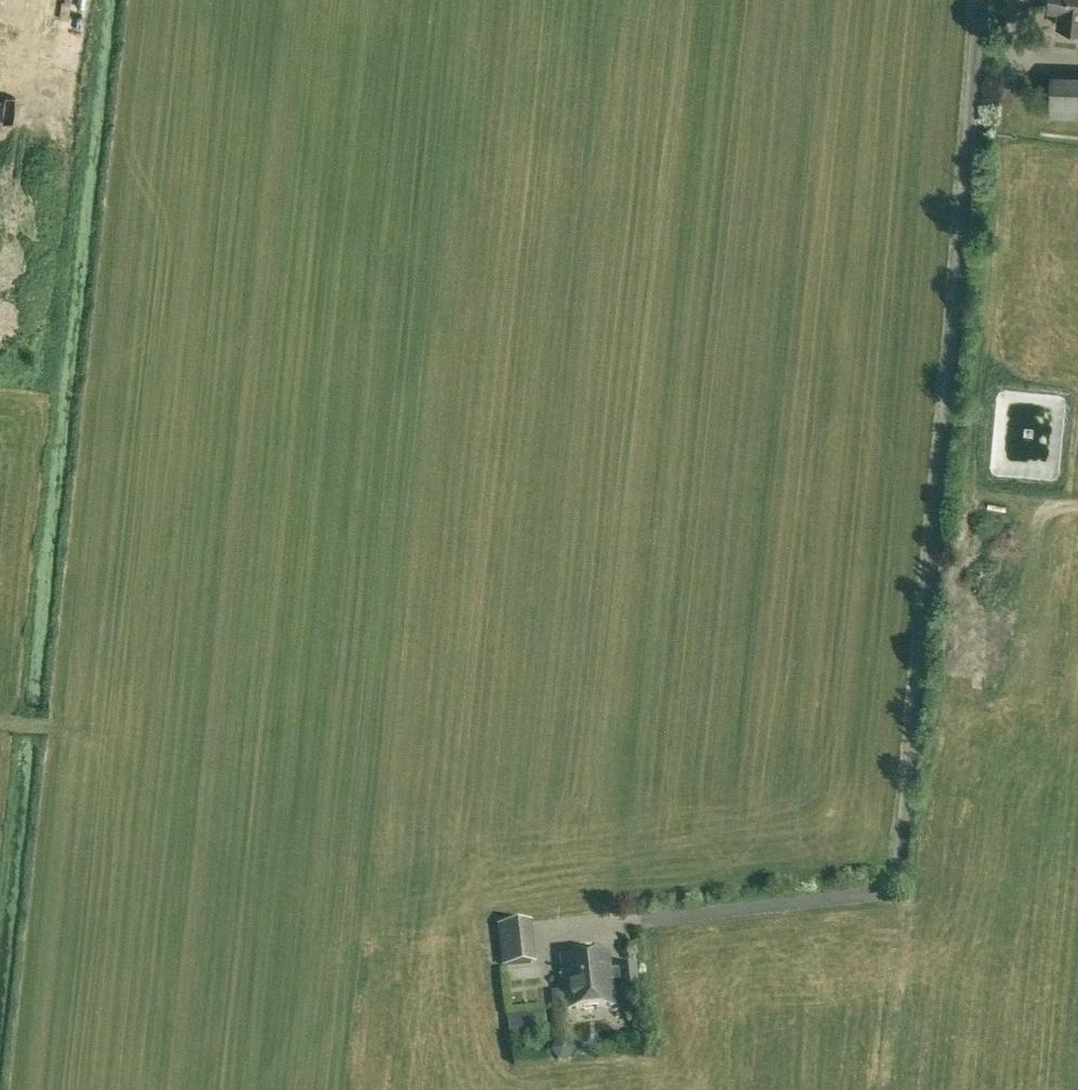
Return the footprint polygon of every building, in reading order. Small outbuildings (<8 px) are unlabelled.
[(1047,1),(1050,6),(1050,9),(1061,11),(1059,27),(1077,29),(1077,0),(1047,0),(1047,1)] [(1077,118),(1077,80),(1052,79),(1050,117),(1077,118)] [(531,919),(497,924),(503,965),(536,961),(531,919)] [(611,953),(560,958),(565,997),(563,997),(565,1011),(616,1006),(611,953)] [(619,966),(622,987),(638,985),(635,965),(619,966)] [(544,1010),(528,1012),(530,1026),(546,1023),(544,1010)] [(530,1026),(528,1012),(507,1016),(511,1036),(531,1033),(530,1026)]
